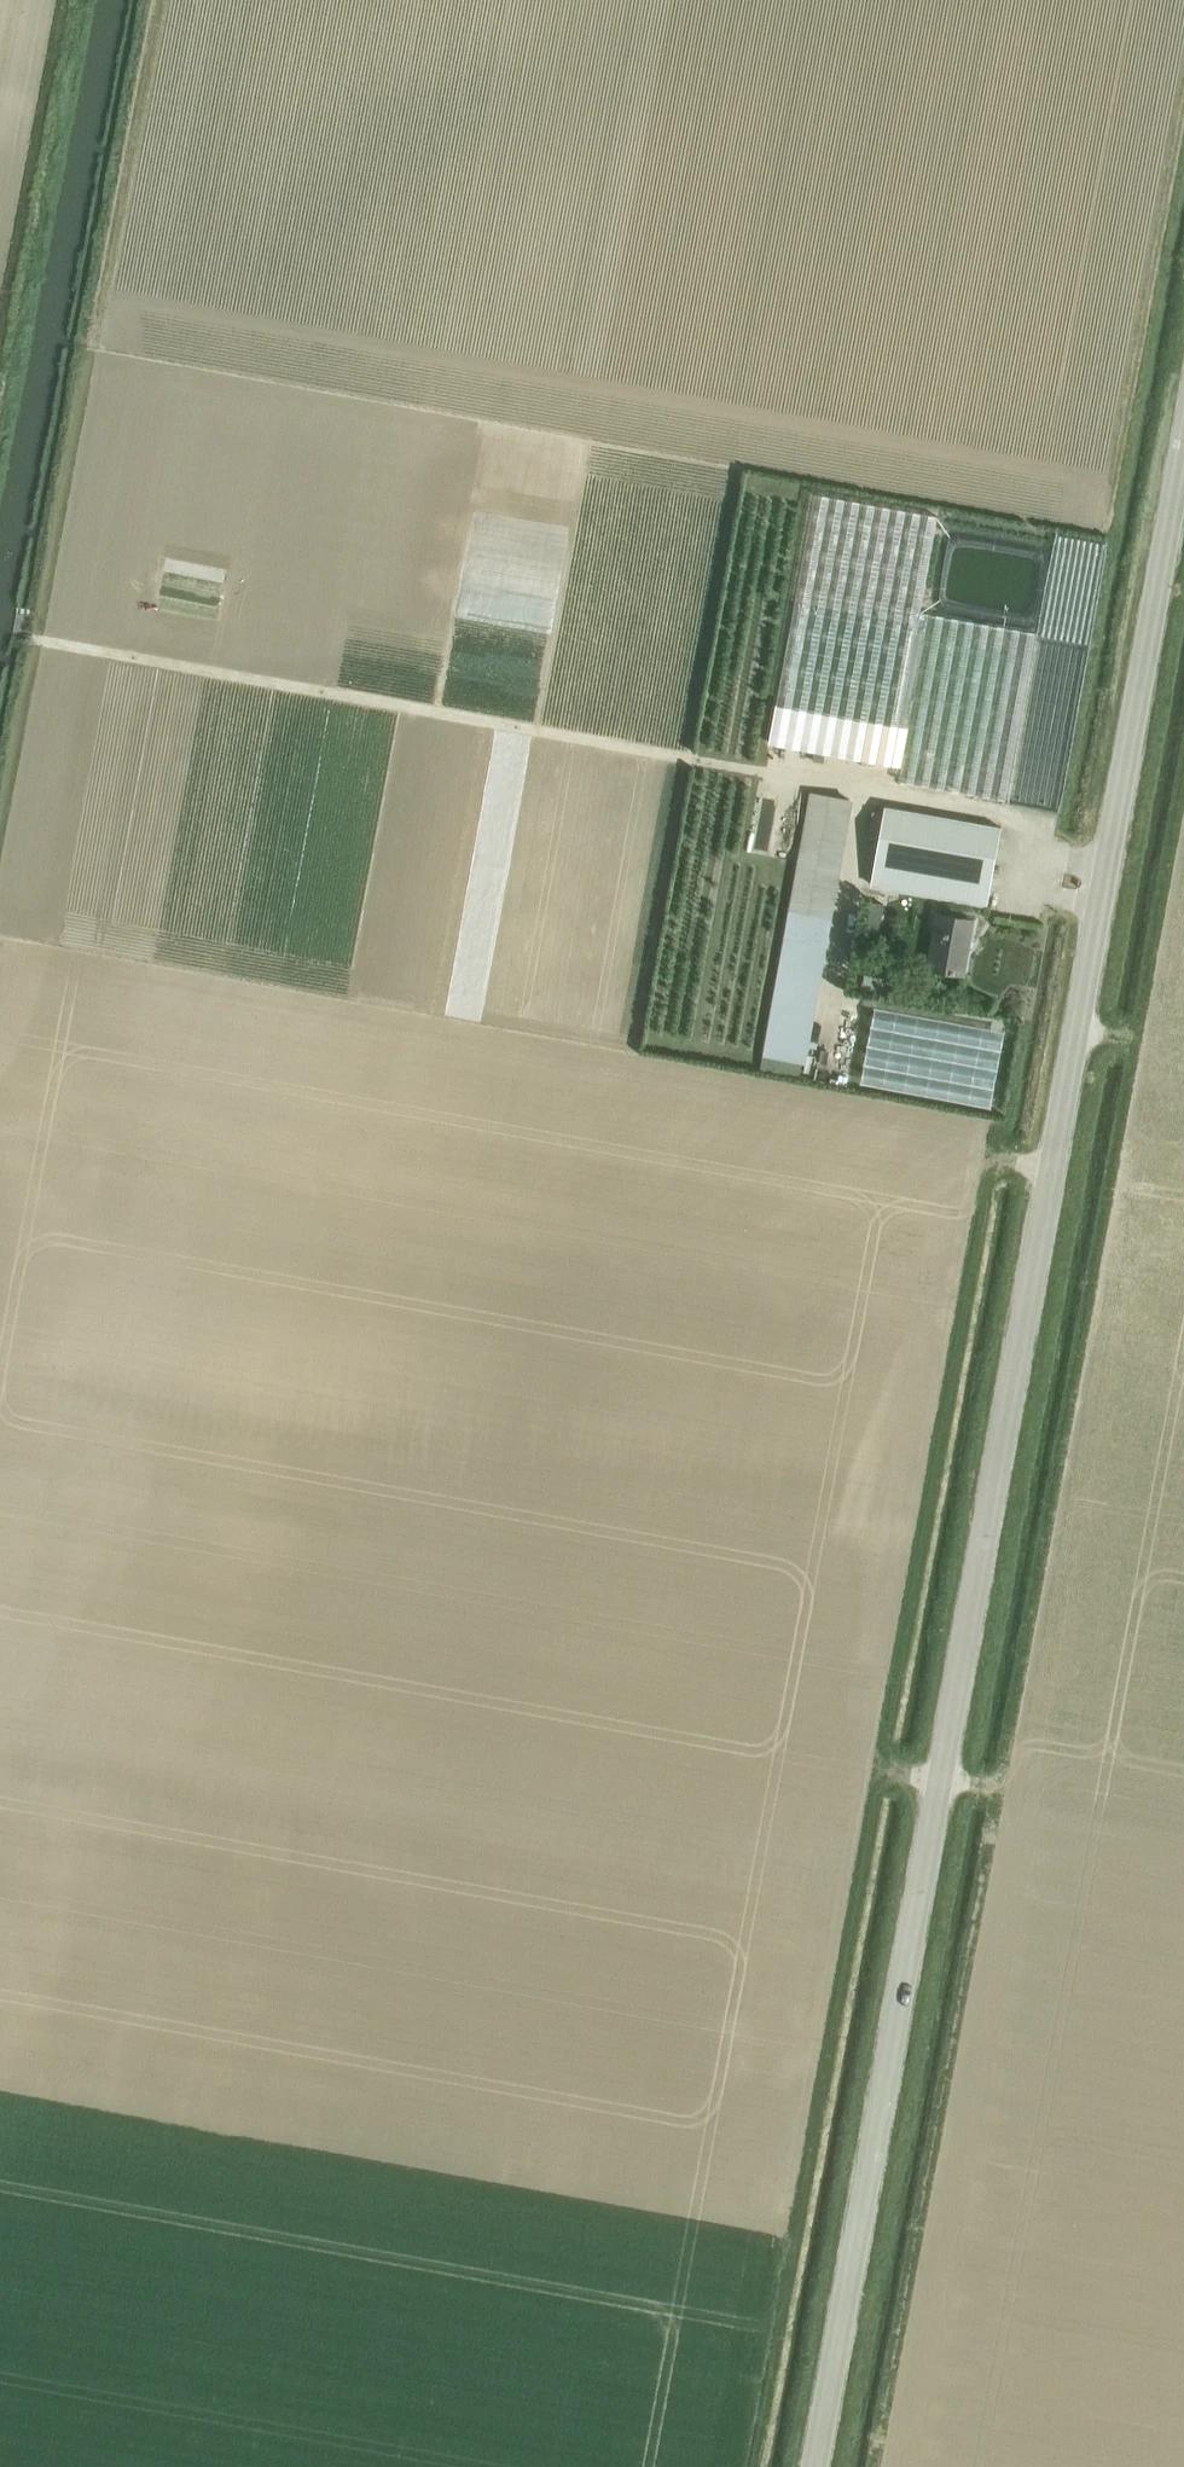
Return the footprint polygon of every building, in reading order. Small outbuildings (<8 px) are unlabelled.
[(770,744),(902,768),(900,781),(1009,800),(1038,634),(929,615),(921,613),(938,518),(816,495),(770,744)] [(812,792),(785,939),(763,1057),(806,1063),(829,947),(855,800),(812,792)] [(1005,828),(886,807),(873,884),(992,905),(1005,828)] [(873,903),(868,928),(880,930),(885,905),(873,903)] [(963,974),(974,920),(939,913),(929,967),(963,974)]
